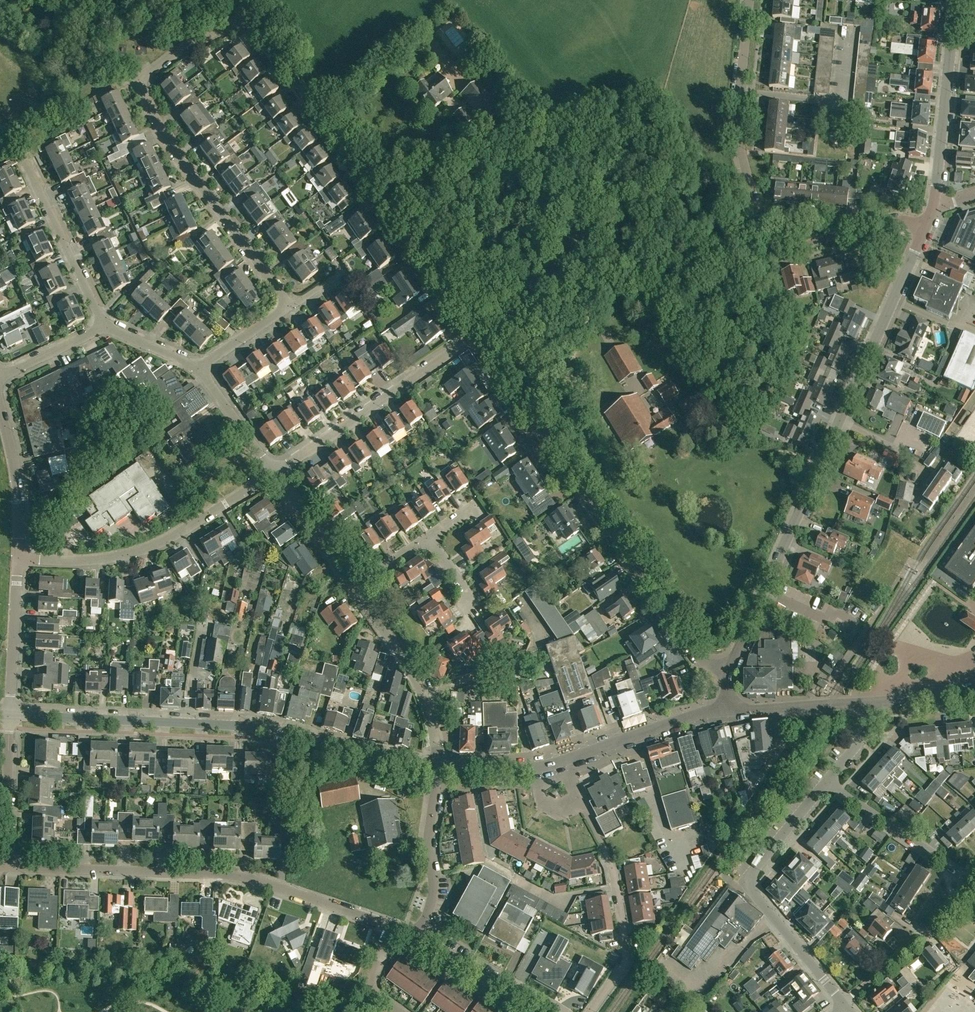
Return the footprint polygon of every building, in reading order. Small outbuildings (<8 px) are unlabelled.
[(878,1),(877,14),(885,15),(886,2),(878,1)] [(772,18),(782,19),(781,23),(791,24),(793,7),(773,5),(772,18)] [(910,14),(910,19),(937,22),(937,18),(939,17),(939,14),(938,12),(938,11),(923,9),(923,15),(910,14)] [(937,25),(937,22),(910,19),(909,24),(922,26),(921,31),(936,33),(936,32),(937,30),(938,27),(937,25)] [(448,29),(461,42),(467,36),(455,23),(448,29)] [(774,39),(793,41),(795,29),(775,27),(774,39)] [(820,29),(819,37),(834,39),(835,31),(820,29)] [(905,40),(905,45),(891,44),(890,49),(904,50),(935,54),(936,48),(934,47),(935,43),(920,41),(918,36),(909,35),(905,40)] [(833,45),(834,39),(819,37),(818,44),(833,45)] [(774,39),(772,51),(792,53),(793,41),(774,39)] [(818,44),(818,51),(833,53),(833,45),(818,44)] [(240,47),(234,51),(230,45),(215,56),(220,62),(225,58),(234,69),(243,62),(249,58),(240,47)] [(934,59),(935,54),(904,50),(890,49),(890,53),(919,56),(918,67),(929,68),(930,63),(933,63),(933,60),(934,59)] [(791,65),(792,53),(772,51),(771,63),(791,65)] [(816,66),(831,67),(832,59),(817,57),(816,66)] [(241,73),(249,84),(256,79),(265,73),(256,61),(247,67),(243,62),(234,69),(231,71),(236,77),(241,73)] [(771,63),(770,75),(790,77),(791,65),(771,63)] [(891,75),(890,80),(932,84),(933,79),(931,77),(932,74),(929,73),(929,68),(918,67),(917,72),(910,71),(909,77),(891,75)] [(160,88),(168,98),(183,87),(175,77),(180,74),(177,69),(164,78),(168,83),(160,88)] [(816,71),(815,79),(830,81),(830,73),(816,71)] [(439,102),(452,92),(437,73),(424,83),(423,81),(415,88),(431,110),(440,103),(439,102)] [(788,89),(790,77),(770,75),(769,87),(788,89)] [(868,77),(867,84),(866,90),(866,93),(873,93),(875,94),(877,78),(868,77)] [(254,90),(262,101),(266,98),(266,99),(277,90),(269,78),(260,84),(256,79),(249,84),(244,88),(248,94),(254,90)] [(967,78),(966,92),(974,93),(974,78),(967,78)] [(460,94),(484,125),(502,111),(478,80),(460,94)] [(925,99),(926,94),(930,94),(930,91),(931,90),(932,84),(890,80),(890,85),(908,86),(908,90),(909,93),(915,93),(915,98),(925,99)] [(212,86),(208,82),(204,86),(207,90),(212,86)] [(813,93),(828,95),(829,87),(814,85),(813,93)] [(190,97),(183,87),(168,98),(175,108),(180,104),(184,109),(196,100),(193,95),(190,97)] [(100,101),(105,112),(123,104),(117,93),(109,97),(107,91),(92,98),(95,104),(100,101)] [(865,101),(864,107),(871,108),(873,93),(866,93),(866,96),(865,101)] [(262,101),(253,107),(258,114),(264,109),(272,120),(278,116),(279,116),(287,110),(278,98),(270,104),(266,99),(266,98),(262,101)] [(890,111),(912,113),(928,115),(928,111),(929,110),(930,107),(928,106),(929,105),(925,104),(925,99),(915,98),(914,98),(913,108),(906,107),(907,105),(891,104),(890,111)] [(974,99),(973,104),(962,103),(961,117),(974,119),(974,99)] [(207,114),(196,100),(184,109),(187,114),(180,119),(187,129),(202,118),(207,114)] [(768,115),(787,117),(789,105),(769,103),(768,115)] [(128,115),(123,104),(105,112),(111,124),(128,115)] [(462,127),(470,121),(461,109),(453,115),(462,127)] [(927,119),(928,115),(912,113),(890,111),(890,118),(905,120),(905,119),(912,119),(911,123),(927,125),(927,124),(928,123),(928,119),(927,119)] [(207,114),(202,118),(187,129),(195,139),(200,135),(203,139),(216,130),(213,125),(214,124),(207,114)] [(128,115),(111,124),(116,134),(133,126),(128,115)] [(277,127),(285,137),(285,138),(295,131),(295,130),(300,127),(291,115),(283,121),(279,116),(278,116),(272,120),(266,125),(271,131),(277,127)] [(768,115),(767,127),(786,129),(787,117),(768,115)] [(86,125),(90,133),(95,131),(91,122),(86,125)] [(961,137),(974,138),(974,125),(972,125),(972,126),(962,125),(962,130),(960,131),(959,135),(961,136),(961,137)] [(117,147),(116,148),(119,153),(133,146),(130,141),(138,137),(133,126),(116,134),(112,136),(117,147)] [(767,127),(765,139),(785,141),(791,142),(791,136),(786,135),(786,129),(767,127)] [(223,140),(220,135),(216,130),(203,139),(207,144),(200,149),(207,159),(222,148),(218,143),(223,140)] [(299,136),(295,130),(295,131),(285,138),(285,137),(282,140),(287,146),(293,142),(301,153),(307,148),(311,145),(316,142),(307,130),(299,136)] [(99,139),(95,131),(90,133),(94,141),(99,139)] [(896,133),(895,143),(925,146),(925,143),(926,142),(926,138),(926,137),(926,135),(910,134),(910,135),(896,133)] [(69,143),(67,140),(64,135),(50,142),(52,147),(44,151),(50,162),(67,154),(65,149),(67,148),(68,146),(69,143)] [(961,137),(960,140),(959,141),(958,145),(960,146),(960,148),(974,149),(974,138),(961,137)] [(785,141),(765,139),(764,151),(788,154),(788,150),(784,149),(785,141)] [(862,140),(861,152),(870,153),(871,141),(862,140)] [(924,150),(925,146),(895,143),(894,150),(901,150),(902,149),(909,149),(908,155),(924,156),(924,155),(925,154),(925,151),(924,150)] [(135,151),(133,146),(119,153),(115,155),(107,158),(110,163),(131,153),(137,164),(154,156),(148,144),(135,151)] [(315,151),(311,145),(307,148),(301,153),(295,157),(303,168),(309,163),(314,170),(317,167),(317,168),(329,159),(320,147),(315,151)] [(251,150),(256,157),(262,153),(257,146),(251,150)] [(94,148),(86,152),(89,157),(96,154),(94,148)] [(226,153),(222,148),(207,159),(214,169),(221,164),(225,169),(237,159),(234,154),(230,150),(226,153)] [(268,160),(275,155),(271,150),(265,155),(268,160)] [(957,153),(956,167),(971,169),(971,162),(974,162),(974,155),(957,153)] [(50,162),(55,173),(72,165),(67,154),(50,162)] [(154,156),(137,164),(142,175),(159,167),(154,156)] [(237,159),(225,169),(228,173),(221,178),(228,188),(243,177),(236,167),(241,163),(237,159)] [(857,170),(858,161),(850,160),(850,164),(839,162),(838,168),(857,170)] [(863,199),(869,200),(893,202),(896,194),(905,197),(911,177),(908,176),(911,165),(901,162),(899,166),(892,164),(884,189),(871,188),(870,197),(860,196),(860,199),(863,199)] [(68,180),(71,186),(86,178),(83,173),(77,176),(72,165),(55,173),(60,184),(68,180)] [(164,178),(159,167),(142,175),(136,178),(141,189),(147,186),(164,178)] [(314,170),(305,176),(309,183),(315,178),(323,189),(324,189),(330,185),(338,179),(330,167),(321,173),(317,168),(317,167),(314,170)] [(15,179),(10,168),(1,172),(0,169),(0,186),(15,179)] [(112,179),(116,187),(121,185),(117,177),(112,179)] [(250,187),(243,177),(228,188),(235,198),(242,193),(245,197),(258,187),(255,183),(250,187)] [(770,177),(768,198),(774,199),(774,202),(786,204),(788,185),(789,179),(770,177)] [(66,194),(72,205),(89,197),(84,185),(88,183),(86,178),(71,186),(73,191),(66,194)] [(164,178),(147,186),(150,191),(148,192),(147,196),(148,198),(143,200),(146,206),(150,204),(164,197),(162,192),(169,188),(164,178)] [(15,179),(0,186),(0,188),(5,198),(0,200),(0,205),(0,206),(15,199),(12,194),(21,190),(15,179)] [(290,180),(286,184),(289,189),(294,185),(290,180)] [(810,206),(812,187),(812,183),(806,182),(806,186),(800,186),(798,205),(810,206)] [(812,183),(812,187),(810,206),(822,208),(824,188),(824,184),(812,183)] [(334,190),(330,185),(324,189),(323,189),(318,193),(322,200),(325,203),(328,203),(332,200),(335,205),(336,204),(339,207),(341,211),(334,216),(335,217),(351,204),(347,199),(351,196),(342,184),(334,190)] [(125,193),(121,185),(116,187),(120,195),(125,193)] [(800,186),(788,185),(786,204),(798,205),(800,186)] [(842,190),(836,190),(834,209),(846,210),(849,186),(843,185),(842,190)] [(258,187),(245,197),(249,202),(242,207),(249,217),(264,206),(257,196),(262,192),(258,187)] [(824,188),(822,208),(834,209),(836,190),(824,188)] [(108,191),(112,199),(117,197),(114,189),(108,191)] [(289,189),(281,194),(291,208),(299,203),(289,189)] [(166,202),(164,197),(150,204),(152,209),(163,204),(168,215),(185,207),(180,196),(166,202)] [(72,205),(77,216),(95,208),(89,197),(72,205)] [(117,197),(112,199),(116,207),(121,205),(117,197)] [(6,210),(11,221),(28,213),(23,201),(17,204),(15,199),(0,206),(3,211),(6,210)] [(300,203),(294,208),(299,216),(305,211),(300,203)] [(271,216),(264,206),(249,217),(256,227),(264,222),(267,226),(280,217),(276,212),(271,216)] [(191,218),(185,207),(168,215),(173,226),(191,218)] [(95,208),(77,216),(82,227),(100,219),(95,208)] [(350,244),(355,251),(368,243),(365,238),(376,231),(363,212),(347,222),(358,238),(350,244)] [(969,214),(968,214),(964,221),(958,218),(945,247),(974,260),(974,258),(974,212),(969,214)] [(14,234),(16,239),(31,232),(28,227),(34,224),(28,213),(11,221),(17,232),(14,234)] [(342,216),(326,227),(324,228),(329,236),(347,224),(342,216)] [(283,221),(280,217),(267,226),(270,231),(265,235),(272,244),(287,233),(280,223),(283,221)] [(196,229),(191,218),(173,226),(169,228),(177,245),(186,240),(190,238),(188,233),(196,229)] [(94,235),(97,240),(111,232),(109,227),(105,229),(100,219),(82,227),(87,238),(94,235)] [(320,220),(316,224),(321,230),(325,227),(320,220)] [(137,231),(142,242),(151,238),(145,227),(137,231)] [(114,238),(114,237),(116,236),(114,231),(111,232),(97,240),(99,245),(91,249),(96,260),(114,252),(108,240),(114,238)] [(24,241),(29,252),(46,244),(41,233),(33,237),(31,232),(16,239),(19,244),(24,241)] [(204,253),(218,243),(210,232),(204,237),(200,233),(190,238),(186,240),(191,247),(196,243),(204,253)] [(287,249),(290,254),(303,244),(300,239),(295,243),(287,233),(272,244),(280,254),(287,249)] [(371,247),(368,243),(355,251),(360,259),(369,253),(379,269),(394,258),(381,239),(371,247)] [(134,245),(138,253),(143,251),(139,243),(134,245)] [(225,252),(218,243),(204,253),(211,263),(225,252)] [(29,266),(32,271),(46,264),(43,259),(52,255),(46,244),(29,252),(34,264),(29,266)] [(314,259),(303,244),(290,254),(294,258),(287,264),(294,274),(309,262),(314,259)] [(329,247),(323,251),(331,261),(337,257),(329,247)] [(138,253),(142,261),(147,259),(143,251),(138,253)] [(96,260),(102,271),(119,262),(114,252),(96,260)] [(216,281),(229,272),(225,267),(232,262),(225,252),(211,263),(218,273),(213,277),(216,281)] [(962,286),(962,285),(969,288),(974,276),(967,273),(968,272),(960,269),(963,262),(942,253),(942,254),(941,254),(940,255),(939,255),(939,256),(938,256),(938,257),(938,258),(938,259),(938,260),(939,260),(939,261),(936,267),(952,274),(949,281),(962,286)] [(841,256),(828,260),(833,278),(839,276),(841,284),(853,281),(850,269),(844,270),(841,256)] [(833,278),(828,260),(816,263),(820,277),(814,278),(817,290),(829,287),(827,280),(833,278)] [(102,271),(107,282),(124,273),(119,262),(102,271)] [(309,262),(294,274),(301,283),(317,272),(309,262)] [(38,275),(43,286),(60,278),(54,267),(49,269),(46,264),(32,271),(34,277),(38,275)] [(3,285),(17,278),(11,266),(0,272),(0,293),(6,290),(3,285)] [(799,295),(813,291),(810,279),(802,281),(799,267),(782,272),(787,290),(797,288),(799,295)] [(150,269),(143,275),(148,280),(154,273),(150,269)] [(382,277),(377,270),(360,282),(365,289),(382,277)] [(227,296),(232,292),(247,281),(240,271),(232,277),(229,272),(216,281),(227,296)] [(404,272),(396,277),(393,279),(402,292),(394,298),(399,306),(393,311),(417,295),(413,290),(415,289),(404,272)] [(124,273),(107,282),(112,293),(129,284),(124,273)] [(178,278),(185,284),(188,280),(182,274),(178,278)] [(130,298),(139,306),(152,292),(144,284),(148,280),(143,275),(132,287),(136,292),(130,298)] [(173,285),(176,281),(170,275),(166,279),(173,285)] [(949,320),(952,313),(957,316),(959,297),(963,287),(936,275),(932,283),(923,279),(914,299),(928,304),(926,309),(949,320)] [(382,277),(365,289),(362,291),(366,297),(387,283),(382,277)] [(65,289),(60,278),(43,286),(48,297),(45,299),(48,304),(62,297),(59,291),(65,289)] [(254,291),(247,281),(232,292),(240,302),(254,291)] [(240,302),(247,312),(262,301),(254,291),(240,302)] [(339,319),(341,322),(348,318),(345,315),(357,307),(346,291),(334,299),(338,306),(333,310),(339,319)] [(139,306),(148,315),(161,300),(152,292),(139,306)] [(168,311),(172,315),(184,303),(189,297),(185,294),(180,299),(179,299),(170,309),(161,300),(148,315),(157,323),(168,311)] [(56,307),(61,318),(78,309),(73,298),(65,302),(62,297),(48,304),(50,309),(56,307)] [(845,314),(842,320),(860,328),(865,316),(852,310),(854,305),(843,300),(835,297),(833,301),(841,304),(838,311),(845,314)] [(188,307),(184,303),(172,315),(176,319),(172,324),(181,332),(195,318),(186,309),(188,307)] [(220,314),(224,310),(216,303),(213,308),(220,314)] [(341,322),(339,319),(333,310),(328,303),(316,311),(321,318),(315,322),(323,335),(330,330),(333,330),(341,325),(341,322)] [(25,329),(37,324),(31,312),(33,311),(30,306),(0,320),(0,340),(3,339),(7,348),(22,341),(18,333),(25,329)] [(203,310),(210,316),(213,312),(206,306),(203,310)] [(421,306),(406,317),(407,317),(402,320),(391,328),(398,338),(398,337),(409,329),(406,326),(411,323),(426,344),(443,332),(430,313),(427,316),(421,307),(421,306)] [(83,321),(78,309),(61,318),(66,329),(83,321)] [(227,311),(227,310),(222,316),(231,324),(236,318),(227,311)] [(821,310),(819,316),(825,319),(827,313),(821,310)] [(228,325),(219,317),(214,323),(224,331),(228,325)] [(181,332),(190,341),(203,326),(195,318),(181,332)] [(911,360),(928,323),(915,318),(908,334),(901,331),(896,344),(902,347),(899,354),(911,360)] [(306,347),(308,350),(314,346),(312,342),(323,335),(315,322),(313,319),(301,327),(305,333),(299,337),(306,347)] [(830,329),(828,334),(839,339),(842,333),(855,339),(860,328),(842,320),(840,326),(833,323),(830,329)] [(45,339),(52,336),(46,325),(40,328),(45,339)] [(203,326),(190,341),(199,349),(212,335),(203,326)] [(294,355),(306,347),(299,337),(295,331),(283,339),(287,346),(282,350),(288,359),(290,362),(297,358),(294,355)] [(944,378),(972,390),(974,383),(974,337),(964,332),(944,378)] [(839,339),(828,334),(823,345),(830,348),(827,354),(845,362),(850,350),(837,345),(839,339)] [(288,359),(282,350),(277,343),(265,352),(269,358),(264,362),(268,368),(272,374),(279,370),(276,367),(288,359)] [(360,349),(363,354),(372,367),(378,363),(381,367),(382,369),(394,361),(383,345),(372,353),(369,350),(366,345),(360,349)] [(605,357),(619,383),(641,370),(626,345),(605,357)] [(117,375),(121,372),(127,368),(112,346),(87,358),(92,370),(98,367),(101,372),(112,367),(117,375)] [(244,371),(252,383),(258,379),(256,376),(268,368),(264,362),(257,352),(245,361),(250,367),(244,371)] [(945,353),(936,375),(942,378),(951,356),(945,353)] [(348,370),(357,382),(359,385),(370,377),(366,371),(372,367),(363,354),(357,358),(359,362),(348,370)] [(814,365),(813,368),(824,373),(827,368),(840,374),(845,362),(827,354),(825,360),(818,357),(814,365)] [(410,360),(412,363),(412,364),(418,360),(415,355),(409,359),(410,360)] [(64,382),(70,395),(72,399),(75,406),(76,405),(76,407),(85,403),(82,397),(81,395),(85,393),(83,389),(90,385),(85,374),(92,370),(87,358),(64,369),(69,379),(64,382)] [(885,358),(881,368),(908,380),(910,376),(900,372),(903,366),(891,361),(892,360),(888,358),(887,359),(885,358)] [(135,388),(139,393),(151,385),(155,381),(139,359),(127,368),(121,372),(133,389),(135,388)] [(357,382),(348,370),(346,366),(342,369),(344,372),(341,374),(344,377),(332,385),(339,394),(343,400),(355,392),(351,386),(357,382)] [(246,387),(252,383),(244,371),(238,375),(234,368),(222,377),(232,392),(244,384),(246,387)] [(473,406),(482,399),(487,396),(468,368),(444,385),(451,394),(460,388),(466,397),(467,396),(473,406)] [(815,382),(813,388),(830,396),(835,385),(822,379),(824,373),(813,368),(808,379),(815,382)] [(899,381),(906,384),(908,380),(881,368),(877,378),(878,378),(878,379),(882,381),(882,380),(897,387),(899,381)] [(166,400),(170,405),(175,401),(185,395),(169,372),(155,381),(151,385),(163,402),(166,400)] [(44,393),(50,405),(66,397),(70,395),(64,382),(58,385),(53,374),(30,385),(36,397),(44,393)] [(642,380),(644,383),(649,391),(659,385),(652,374),(642,380)] [(333,399),(339,394),(332,385),(330,382),(324,386),(326,389),(314,397),(321,407),(325,413),(337,405),(333,399)] [(671,383),(657,392),(664,403),(678,394),(671,383)] [(38,411),(50,405),(44,393),(36,397),(30,385),(18,391),(26,425),(32,424),(40,422),(38,411)] [(175,401),(170,405),(182,423),(168,434),(171,439),(182,431),(193,424),(189,418),(197,413),(196,411),(198,409),(200,411),(207,406),(194,388),(185,395),(175,401)] [(798,402),(809,407),(812,402),(825,407),(830,396),(813,388),(810,394),(803,391),(798,402)] [(909,401),(883,390),(881,396),(870,391),(860,414),(871,419),(875,410),(875,411),(876,410),(883,413),(885,408),(903,416),(909,401)] [(308,402),(297,409),(301,415),(308,425),(319,417),(315,411),(321,407),(314,397),(312,394),(306,399),(308,402)] [(676,422),(673,416),(668,408),(651,419),(636,394),(605,414),(629,452),(676,422)] [(467,396),(466,397),(449,408),(456,418),(467,411),(479,428),(478,429),(488,422),(489,423),(492,421),(491,420),(499,414),(489,400),(485,402),(482,399),(473,406),(467,396)] [(679,405),(682,410),(696,401),(692,396),(679,405)] [(419,408),(429,421),(437,416),(427,402),(419,408)] [(800,416),(798,423),(815,430),(820,418),(807,413),(809,407),(798,402),(793,413),(800,416)] [(295,419),(301,415),(297,409),(292,403),(286,407),(289,411),(277,419),(286,431),(287,434),(299,426),(295,419)] [(404,417),(398,422),(404,431),(406,434),(413,430),(411,426),(422,419),(411,403),(400,411),(404,417)] [(947,404),(944,412),(946,413),(954,416),(957,409),(947,404)] [(939,438),(946,423),(923,413),(917,428),(939,438)] [(259,431),(256,426),(258,426),(253,420),(250,422),(257,432),(259,431),(270,446),(281,438),(280,436),(286,431),(277,419),(274,415),(268,420),(270,423),(259,431)] [(386,429),(380,433),(388,446),(395,442),(393,439),(404,431),(398,422),(393,415),(382,423),(386,429)] [(57,419),(49,421),(50,428),(54,427),(60,425),(57,419)] [(442,424),(446,431),(454,425),(449,419),(442,424)] [(42,429),(41,423),(40,422),(32,424),(32,427),(27,429),(34,457),(51,453),(60,451),(54,427),(50,428),(42,429)] [(195,423),(193,424),(182,431),(171,439),(170,440),(186,463),(211,445),(195,423)] [(500,463),(515,453),(510,447),(514,444),(500,423),(482,436),(500,463)] [(815,430),(798,423),(795,428),(788,425),(783,436),(806,447),(809,441),(810,442),(815,430)] [(777,429),(770,426),(767,433),(774,436),(777,429)] [(388,446),(380,433),(378,431),(366,439),(370,445),(364,449),(371,458),(373,462),(380,457),(377,454),(388,446)] [(85,435),(81,442),(89,445),(92,438),(85,435)] [(941,441),(936,448),(939,450),(943,450),(947,445),(946,444),(941,441)] [(346,461),(351,467),(355,473),(361,469),(359,466),(371,458),(364,449),(360,443),(348,451),(352,457),(346,461)] [(894,462),(897,455),(886,450),(883,457),(894,462)] [(339,475),(351,467),(346,461),(340,452),(328,460),(332,466),(326,470),(337,485),(338,488),(346,482),(343,477),(341,478),(339,475)] [(857,455),(853,464),(849,462),(844,474),(861,482),(864,474),(877,480),(881,470),(873,467),(875,464),(857,455)] [(49,471),(36,475),(41,493),(59,488),(56,477),(69,474),(64,456),(46,460),(49,471)] [(538,477),(532,469),(526,461),(512,471),(517,480),(515,481),(525,496),(527,494),(534,504),(547,495),(544,491),(546,490),(542,484),(544,483),(539,476),(538,477)] [(137,464),(124,473),(89,498),(90,500),(82,506),(90,518),(84,522),(93,535),(107,524),(109,527),(114,523),(114,524),(128,515),(128,514),(132,511),(141,523),(154,514),(156,516),(168,508),(150,481),(149,482),(137,464)] [(935,483),(929,479),(925,485),(931,489),(920,504),(929,511),(944,489),(951,479),(955,482),(962,473),(948,464),(935,483)] [(316,467),(304,476),(319,497),(337,485),(326,470),(321,474),(316,467)] [(435,476),(438,480),(440,483),(446,492),(452,488),(456,494),(468,486),(458,471),(454,474),(449,467),(435,476)] [(505,467),(498,472),(490,478),(494,483),(496,482),(510,473),(505,467)] [(483,473),(475,478),(479,484),(487,478),(483,473)] [(420,491),(425,498),(428,504),(435,499),(439,506),(450,498),(446,492),(440,483),(436,486),(432,480),(425,485),(426,487),(420,491)] [(898,498),(910,500),(913,500),(915,484),(900,482),(898,498)] [(363,498),(366,502),(373,497),(369,493),(363,498)] [(876,503),(874,502),(853,493),(845,512),(866,521),(868,516),(871,508),(878,511),(879,507),(883,509),(882,512),(888,515),(892,503),(878,497),(876,503)] [(419,515),(422,520),(423,521),(435,513),(428,504),(425,498),(413,506),(411,503),(405,507),(413,519),(419,515)] [(358,501),(352,505),(356,511),(357,512),(359,515),(365,511),(358,501)] [(245,516),(252,526),(258,534),(261,532),(270,525),(265,517),(272,512),(265,502),(245,516)] [(333,518),(344,511),(339,504),(329,512),(333,518)] [(393,514),(387,519),(396,531),(401,527),(405,533),(417,525),(413,519),(405,507),(403,504),(398,508),(401,513),(395,517),(393,514)] [(356,511),(352,505),(340,514),(344,520),(357,512),(356,511)] [(552,533),(559,528),(567,539),(578,532),(573,525),(575,523),(564,507),(544,520),(552,533)] [(383,513),(372,521),(373,523),(367,527),(369,530),(375,539),(381,535),(386,542),(397,534),(396,531),(387,519),(383,513)] [(490,537),(485,530),(494,523),(489,516),(479,523),(480,525),(463,537),(468,544),(460,549),(469,561),(482,551),(478,545),(490,537)] [(274,523),(270,525),(261,532),(267,540),(273,536),(280,546),(294,536),(287,525),(279,531),(274,523)] [(233,541),(238,549),(244,546),(233,530),(228,533),(224,527),(212,535),(226,557),(229,562),(234,559),(226,545),(233,541)] [(945,570),(972,590),(974,586),(974,529),(945,570)] [(369,530),(357,538),(368,554),(380,546),(375,539),(369,530)] [(249,533),(241,538),(246,545),(253,540),(249,533)] [(843,548),(847,539),(836,534),(833,539),(821,534),(816,546),(833,553),(836,545),(843,548)] [(226,557),(212,535),(199,542),(204,550),(199,553),(208,568),(214,565),(208,557),(215,552),(224,565),(229,562),(226,557)] [(512,543),(517,551),(525,545),(520,537),(512,543)] [(302,548),(299,550),(295,544),(283,553),(292,565),(296,562),(304,575),(316,567),(302,548)] [(498,589),(494,584),(505,576),(498,566),(508,558),(503,551),(488,561),(492,566),(479,575),(484,582),(479,586),(487,597),(498,589)] [(603,564),(598,556),(598,555),(597,553),(596,553),(595,551),(584,559),(582,561),(589,572),(592,570),(592,571),(603,564)] [(192,558),(187,561),(182,553),(169,561),(178,575),(189,568),(194,576),(201,572),(192,558)] [(803,556),(803,557),(798,568),(800,569),(796,578),(809,584),(813,575),(815,576),(819,568),(827,572),(831,562),(818,557),(816,561),(803,556)] [(393,574),(396,580),(400,585),(408,580),(410,582),(421,575),(425,580),(435,573),(427,561),(423,564),(418,557),(393,574)] [(149,574),(151,580),(156,595),(172,589),(166,570),(156,574),(156,572),(149,574)] [(591,579),(588,575),(587,573),(576,581),(580,586),(591,579)] [(599,600),(606,596),(607,597),(613,593),(612,591),(619,587),(610,574),(599,582),(595,577),(582,586),(588,595),(593,591),(599,600)] [(546,576),(538,582),(543,588),(550,582),(546,576)] [(55,593),(55,598),(70,599),(71,592),(62,591),(63,580),(39,579),(38,592),(55,593)] [(137,595),(131,597),(134,607),(157,599),(156,595),(151,580),(141,583),(140,581),(133,583),(137,595)] [(104,595),(98,594),(99,582),(85,581),(84,600),(91,600),(91,608),(104,609),(104,595)] [(134,607),(131,597),(122,596),(123,583),(109,582),(108,602),(120,603),(120,610),(123,610),(123,620),(133,621),(134,607)] [(577,655),(584,652),(572,635),(538,583),(524,592),(558,642),(545,647),(546,650),(564,703),(591,694),(590,691),(586,679),(577,655)] [(434,602),(441,597),(435,589),(417,601),(423,610),(417,614),(426,627),(438,619),(441,624),(452,617),(442,603),(437,607),(434,602)] [(222,593),(221,599),(236,602),(238,592),(227,590),(226,594),(222,593)] [(267,591),(260,590),(254,618),(261,620),(267,597),(266,597),(267,591)] [(842,593),(838,600),(846,603),(849,596),(842,593)] [(406,599),(410,606),(416,602),(414,598),(411,600),(409,597),(406,599)] [(237,598),(236,603),(234,612),(231,624),(241,626),(243,616),(244,617),(246,609),(251,610),(252,606),(247,605),(248,601),(237,598)] [(618,613),(622,619),(623,620),(629,616),(628,615),(635,610),(626,598),(605,612),(610,619),(618,613)] [(57,600),(38,599),(37,612),(56,613),(57,600)] [(770,616),(780,620),(781,617),(785,608),(775,603),(770,616)] [(339,636),(342,634),(356,624),(344,606),(338,610),(334,604),(320,614),(328,625),(334,621),(338,627),(334,630),(339,636)] [(589,641),(597,635),(598,637),(606,631),(608,630),(607,629),(594,610),(584,617),(585,618),(576,624),(581,631),(588,641),(589,641)] [(511,650),(501,635),(503,630),(511,624),(502,611),(484,623),(489,630),(484,634),(500,658),(511,650)] [(717,613),(709,613),(710,625),(718,625),(717,613)] [(974,631),(974,618),(967,613),(961,622),(974,631)] [(58,627),(71,628),(72,618),(62,618),(58,617),(58,622),(37,621),(37,625),(35,625),(34,633),(36,633),(58,634),(58,627)] [(286,653),(289,656),(286,667),(285,672),(295,675),(301,657),(299,656),(301,648),(304,638),(307,639),(309,630),(292,625),(289,634),(292,635),(286,653)] [(218,626),(215,641),(203,639),(199,665),(203,666),(202,668),(212,670),(213,664),(221,665),(225,643),(227,643),(230,629),(218,626)] [(654,637),(646,627),(630,638),(641,654),(635,659),(639,665),(657,653),(653,647),(656,644),(656,643),(655,643),(653,640),(654,640),(653,639),(653,640),(652,638),(654,637)] [(746,672),(746,686),(746,695),(757,694),(757,695),(766,695),(766,694),(776,694),(776,685),(789,685),(789,688),(793,688),(793,650),(792,650),(792,636),(778,637),(778,631),(773,631),(773,636),(770,636),(770,641),(760,641),(759,644),(758,656),(750,655),(746,672)] [(474,636),(469,640),(464,633),(447,644),(456,658),(467,650),(472,657),(483,650),(474,636)] [(268,637),(261,635),(256,654),(257,655),(255,664),(256,666),(260,667),(268,637)] [(277,635),(270,661),(275,662),(280,664),(287,638),(277,635)] [(58,650),(64,650),(64,648),(66,648),(67,636),(58,636),(58,638),(36,637),(35,650),(58,651),(58,650)] [(181,658),(188,659),(190,659),(192,640),(184,639),(181,658)] [(129,647),(129,648),(138,649),(138,641),(130,640),(130,643),(129,647)] [(267,669),(273,641),(267,640),(264,653),(264,654),(261,667),(266,668),(267,669)] [(373,647),(359,642),(356,653),(354,652),(351,660),(359,663),(356,671),(370,675),(375,659),(370,657),(373,647)] [(236,646),(228,644),(226,651),(235,653),(236,646)] [(822,669),(831,675),(844,656),(835,650),(822,669)] [(417,659),(423,668),(428,655),(420,652),(417,659)] [(60,663),(52,662),(53,656),(36,655),(35,668),(41,668),(49,669),(49,674),(61,675),(68,675),(69,666),(62,666),(62,664),(60,664),(60,663)] [(172,673),(174,658),(165,656),(162,671),(172,673)] [(433,656),(426,674),(442,680),(449,662),(433,656)] [(373,674),(383,676),(382,680),(385,681),(388,670),(390,662),(377,659),(373,674)] [(140,676),(134,676),(134,695),(147,695),(148,682),(156,682),(159,661),(149,661),(149,670),(140,669),(140,676)] [(259,697),(257,713),(266,715),(271,679),(272,674),(275,674),(276,672),(277,669),(278,670),(280,664),(275,662),(270,661),(268,669),(265,692),(261,691),(259,697)] [(122,689),(128,689),(129,664),(111,664),(110,671),(110,683),(109,694),(122,694),(122,689)] [(325,664),(323,672),(337,676),(339,667),(325,664)] [(608,698),(609,701),(612,709),(618,707),(622,720),(641,713),(636,698),(634,692),(642,689),(640,682),(634,664),(625,666),(630,679),(614,684),(618,695),(608,698)] [(585,670),(589,676),(596,672),(593,666),(585,670)] [(244,668),(242,685),(241,690),(240,690),(239,698),(238,711),(240,711),(249,712),(250,704),(251,691),(252,675),(248,674),(248,668),(244,668)] [(607,668),(595,675),(591,677),(595,690),(604,687),(602,681),(610,679),(607,668)] [(101,674),(92,674),(86,674),(86,687),(86,693),(101,693),(101,689),(107,689),(107,670),(101,670),(101,674)] [(329,698),(334,678),(303,670),(299,688),(291,686),(288,695),(290,696),(285,718),(304,723),(306,712),(323,716),(328,698),(329,698)] [(277,689),(279,675),(279,673),(276,672),(275,674),(272,674),(271,679),(266,715),(275,716),(278,693),(274,693),(275,689),(277,689)] [(174,708),(174,709),(179,710),(179,708),(180,708),(180,691),(181,682),(184,682),(184,676),(183,674),(176,674),(172,673),(172,680),(170,709),(170,708),(174,708)] [(389,702),(399,705),(403,692),(398,690),(399,686),(401,677),(389,673),(383,693),(390,696),(389,702)] [(40,678),(34,678),(34,691),(51,692),(51,685),(60,686),(60,685),(68,685),(68,675),(61,675),(49,674),(48,679),(40,678)] [(337,682),(347,685),(349,677),(339,674),(337,682)] [(682,690),(680,686),(679,684),(678,684),(676,679),(673,680),(672,677),(662,680),(661,675),(655,677),(646,680),(640,682),(642,689),(644,696),(650,695),(647,685),(658,682),(663,698),(670,696),(671,700),(674,699),(675,700),(676,700),(678,700),(679,699),(680,698),(680,697),(682,696),(680,690),(682,690)] [(234,711),(234,699),(235,689),(235,683),(234,680),(232,678),(229,677),(226,677),(223,678),(221,679),(220,681),(220,688),(218,688),(217,710),(234,711)] [(591,677),(586,679),(590,691),(595,690),(591,677)] [(162,709),(166,709),(167,708),(170,708),(170,709),(172,680),(166,680),(165,691),(161,690),(160,708),(162,708),(162,709)] [(818,684),(824,688),(824,689),(827,685),(821,680),(818,684)] [(197,682),(196,709),(210,710),(210,708),(215,708),(215,704),(215,692),(204,692),(204,683),(202,683),(197,682)] [(334,693),(344,696),(347,685),(337,682),(334,693)] [(521,685),(523,692),(536,687),(534,682),(521,685)] [(551,727),(554,737),(556,742),(570,738),(568,731),(573,729),(560,691),(539,698),(540,702),(543,711),(549,728),(551,727)] [(408,702),(401,700),(397,716),(403,718),(408,702)] [(581,723),(584,733),(602,726),(595,708),(592,701),(583,704),(585,711),(577,713),(581,723)] [(471,702),(471,713),(471,716),(468,716),(468,718),(465,718),(463,721),(463,728),(461,728),(460,753),(473,753),(474,746),(474,738),(476,738),(476,734),(477,728),(477,726),(483,726),(482,702),(471,702)] [(488,754),(509,753),(510,753),(510,745),(518,745),(517,729),(517,712),(508,713),(508,702),(485,703),(485,731),(487,731),(488,736),(488,754)] [(540,702),(534,704),(537,713),(543,711),(540,702)] [(364,704),(360,715),(353,736),(367,740),(371,724),(373,716),(372,716),(375,708),(364,704)] [(321,727),(344,734),(344,733),(343,733),(345,726),(348,727),(349,723),(352,711),(344,708),(341,717),(334,715),(328,713),(326,712),(322,727),(321,727)] [(549,745),(545,732),(542,724),(538,725),(535,714),(529,716),(540,748),(549,745)] [(523,717),(527,730),(525,730),(532,751),(540,748),(529,716),(523,717)] [(397,739),(395,746),(401,748),(402,749),(404,749),(406,749),(408,749),(412,734),(404,732),(404,730),(406,730),(408,721),(396,718),(393,730),(397,731),(395,739),(397,739)] [(770,721),(751,723),(751,725),(732,729),(743,770),(745,770),(761,768),(763,765),(762,757),(769,756),(773,750),(770,721)] [(785,721),(785,722),(785,731),(797,731),(797,721),(785,721)] [(370,740),(370,741),(387,744),(391,728),(374,724),(371,733),(370,740)] [(974,751),(974,740),(972,741),(971,724),(958,726),(960,745),(967,744),(968,748),(973,747),(973,751),(974,751)] [(950,761),(950,758),(949,746),(960,745),(958,726),(945,727),(947,744),(942,744),(944,763),(945,763),(944,761),(950,761)] [(728,728),(725,729),(717,731),(721,748),(723,747),(727,762),(728,761),(731,769),(737,767),(729,733),(728,728)] [(940,764),(944,763),(942,744),(935,745),(935,743),(936,743),(934,728),(921,730),(923,745),(924,750),(936,748),(936,754),(938,754),(938,759),(939,759),(940,764)] [(912,750),(912,746),(923,745),(921,730),(909,731),(910,739),(905,739),(899,745),(905,750),(903,752),(909,756),(911,754),(910,753),(912,750)] [(721,748),(717,731),(700,735),(699,735),(703,750),(707,759),(711,758),(713,765),(721,763),(725,776),(732,774),(731,769),(728,761),(727,762),(723,747),(721,748)] [(692,737),(679,741),(693,788),(694,791),(701,789),(703,797),(711,795),(708,785),(703,768),(699,753),(697,754),(692,737)] [(37,742),(36,755),(55,756),(59,756),(60,740),(52,740),(52,743),(37,742)] [(698,824),(679,758),(675,742),(674,742),(674,743),(669,744),(668,744),(648,750),(651,762),(659,786),(665,806),(673,831),(698,824)] [(97,763),(103,764),(104,745),(92,744),(91,744),(91,757),(84,757),(84,759),(83,759),(83,772),(90,772),(90,767),(96,767),(97,763)] [(116,777),(122,778),(123,758),(116,758),(117,745),(104,745),(103,764),(110,764),(110,768),(116,768),(116,777)] [(123,758),(122,778),(128,778),(128,769),(134,769),(134,765),(142,765),(143,746),(130,746),(129,758),(123,758)] [(155,779),(161,779),(161,764),(155,764),(155,747),(143,746),(142,765),(149,766),(148,770),(149,770),(149,775),(155,775),(155,779)] [(896,767),(897,766),(905,758),(893,748),(885,758),(896,767)] [(212,769),(219,769),(220,749),(207,749),(206,766),(200,766),(199,781),(207,781),(207,772),(212,773),(212,769)] [(238,767),(232,767),(233,750),(220,749),(219,769),(219,774),(225,774),(225,773),(231,773),(230,783),(233,786),(238,786),(238,783),(238,767)] [(174,772),(180,772),(181,753),(168,752),(168,765),(161,764),(161,779),(168,780),(168,776),(173,776),(174,772)] [(193,766),(194,753),(181,753),(180,772),(187,773),(187,777),(193,777),(193,781),(199,781),(200,766),(193,766)] [(62,775),(62,769),(58,768),(58,763),(54,763),(55,756),(36,755),(36,768),(43,768),(48,768),(47,775),(62,775)] [(257,776),(258,756),(245,755),(245,768),(238,767),(238,783),(244,783),(244,779),(249,780),(249,776),(257,776)] [(270,756),(258,756),(257,776),(264,776),(264,780),(269,780),(269,784),(276,785),(277,775),(277,769),(271,769),(271,756),(270,756)] [(885,758),(877,766),(891,779),(893,777),(897,781),(898,781),(901,784),(908,776),(905,772),(899,768),(897,766),(896,767),(885,758)] [(653,787),(650,777),(647,770),(644,771),(641,762),(622,768),(625,779),(627,786),(631,785),(634,793),(645,789),(653,787)] [(893,787),(895,785),(898,781),(897,781),(893,777),(891,779),(877,766),(870,775),(881,785),(886,789),(890,784),(893,787)] [(709,767),(703,768),(708,785),(714,784),(709,767)] [(944,771),(940,775),(946,781),(950,776),(944,771)] [(30,780),(29,793),(48,794),(48,787),(52,787),(53,782),(62,782),(62,775),(47,775),(47,781),(30,780)] [(608,775),(600,779),(602,783),(595,786),(596,787),(589,791),(593,800),(590,802),(598,818),(596,819),(606,837),(609,835),(623,828),(615,811),(630,803),(621,786),(619,787),(620,789),(616,790),(608,775)] [(873,794),(881,785),(870,775),(861,784),(873,794)] [(954,789),(964,778),(960,775),(955,776),(948,784),(954,789)] [(359,799),(355,778),(318,786),(322,807),(359,799)] [(929,787),(925,792),(932,798),(936,793),(929,787)] [(503,791),(482,795),(484,808),(505,805),(503,791)] [(737,793),(740,803),(742,810),(748,801),(746,792),(746,791),(737,793)] [(48,801),(48,794),(29,793),(29,806),(46,807),(46,813),(61,814),(61,807),(52,807),(52,801),(48,801)] [(451,801),(454,814),(474,810),(472,797),(451,801)] [(874,801),(881,806),(884,809),(887,805),(877,797),(874,801)] [(363,819),(370,850),(403,844),(399,825),(394,800),(361,807),(363,819)] [(909,806),(917,813),(922,806),(914,800),(909,806)] [(153,823),(145,823),(144,842),(157,842),(157,830),(165,830),(166,815),(166,804),(158,804),(158,819),(153,819),(153,823)] [(507,818),(505,805),(484,808),(486,819),(487,821),(507,818)] [(895,816),(896,817),(906,824),(915,815),(904,805),(895,816)] [(476,821),(474,810),(454,814),(456,827),(477,823),(476,821)] [(831,819),(841,829),(846,824),(853,831),(856,828),(861,831),(867,823),(861,819),(857,825),(850,818),(849,820),(839,810),(831,819)] [(974,830),(974,829),(974,813),(973,811),(964,820),(974,830)] [(965,839),(974,830),(964,820),(961,817),(957,812),(954,815),(961,823),(955,828),(965,839)] [(33,819),(33,832),(51,833),(52,825),(56,825),(56,820),(60,820),(61,814),(46,813),(46,820),(33,819)] [(111,827),(104,827),(103,845),(116,846),(117,828),(124,828),(125,814),(117,814),(117,823),(111,823),(111,827)] [(132,841),(144,842),(145,823),(138,822),(139,819),(133,819),(133,814),(125,814),(124,828),(132,829),(132,841)] [(172,848),(185,848),(186,829),(179,829),(179,825),(174,825),(174,816),(166,815),(165,830),(173,830),(172,848)] [(91,832),(91,845),(103,845),(104,827),(97,826),(97,822),(92,822),(92,817),(85,817),(84,817),(84,818),(84,819),(84,830),(83,831),(83,832),(91,832)] [(487,821),(490,845),(510,831),(507,818),(487,821)] [(838,834),(841,829),(831,819),(823,828),(836,841),(838,839),(840,836),(838,834)] [(956,847),(965,839),(955,828),(953,825),(948,820),(945,823),(952,831),(946,836),(946,835),(940,840),(947,849),(953,844),(956,847)] [(185,848),(198,849),(198,836),(206,836),(207,822),(199,822),(199,826),(193,826),(193,830),(186,829),(185,848)] [(213,849),(226,850),(226,831),(220,831),(220,827),(214,827),(214,822),(207,822),(206,836),(214,837),(213,849)] [(239,838),(247,838),(247,824),(228,823),(227,831),(226,831),(226,850),(239,850),(239,838)] [(477,823),(456,827),(456,829),(458,840),(479,836),(477,823)] [(254,839),(254,851),(253,859),(266,860),(267,840),(260,840),(261,836),(255,836),(255,824),(247,824),(247,838),(254,839)] [(843,843),(838,839),(836,841),(823,828),(815,837),(826,847),(830,842),(833,845),(835,843),(840,847),(843,843)] [(929,829),(924,834),(931,839),(934,835),(929,829)] [(510,831),(490,845),(512,856),(521,837),(510,831)] [(51,840),(51,833),(33,832),(32,844),(55,845),(55,840),(51,840)] [(274,841),(267,840),(266,860),(279,860),(279,848),(287,848),(288,833),(280,833),(280,837),(274,837),(274,841)] [(707,846),(708,848),(710,855),(715,847),(711,833),(704,835),(707,846)] [(359,851),(356,838),(356,834),(348,836),(351,852),(359,851)] [(481,849),(479,836),(458,840),(460,853),(481,849)] [(524,862),(526,859),(526,858),(533,843),(521,837),(512,856),(524,862)] [(821,852),(826,847),(815,837),(807,846),(828,865),(826,867),(830,870),(835,864),(821,852)] [(535,863),(545,845),(536,840),(534,843),(533,843),(526,858),(526,859),(535,863)] [(554,849),(545,845),(535,863),(544,868),(554,849)] [(708,848),(707,846),(704,847),(702,848),(704,856),(700,858),(703,867),(710,856),(710,855),(708,848)] [(866,847),(861,853),(869,859),(874,854),(866,847)] [(483,863),(481,849),(460,853),(463,867),(483,863)] [(563,854),(554,849),(544,868),(553,873),(563,854)] [(907,874),(910,876),(922,885),(929,875),(914,864),(918,856),(911,852),(905,862),(912,867),(907,874)] [(572,859),(563,854),(553,873),(569,880),(572,859)] [(592,855),(582,857),(586,877),(600,874),(599,868),(595,869),(593,859),(592,855)] [(795,860),(792,864),(809,879),(822,865),(813,858),(809,863),(800,855),(799,856),(798,855),(794,859),(795,860)] [(569,880),(586,877),(582,857),(572,859),(569,880)] [(647,878),(645,864),(639,865),(638,859),(624,861),(627,881),(647,878)] [(788,885),(798,893),(809,879),(792,864),(789,868),(787,866),(783,871),(785,872),(784,873),(792,880),(788,885)] [(495,908),(510,882),(483,867),(476,879),(473,877),(451,916),(482,933),(494,910),(495,910),(496,908),(495,908)] [(844,881),(849,885),(850,886),(855,880),(849,875),(844,881)] [(888,879),(893,883),(896,879),(891,875),(888,879)] [(17,930),(18,919),(17,919),(18,909),(19,876),(18,888),(5,888),(5,876),(4,889),(0,889),(0,929),(17,930)] [(900,884),(916,894),(922,885),(910,876),(906,882),(902,880),(900,882),(901,882),(900,884)] [(627,881),(629,894),(649,890),(647,878),(627,881)] [(855,880),(851,886),(859,892),(864,886),(856,879),(855,880)] [(891,893),(892,894),(897,897),(909,904),(916,894),(900,884),(901,882),(900,882),(896,879),(893,883),(896,885),(891,893)] [(840,887),(844,890),(849,885),(844,881),(840,887)] [(784,889),(777,883),(776,882),(775,883),(774,882),(770,886),(771,887),(768,891),(774,896),(773,897),(777,901),(778,900),(782,904),(786,899),(789,902),(798,893),(788,885),(784,889)] [(565,883),(554,885),(555,894),(567,892),(565,883)] [(681,944),(684,947),(675,958),(690,970),(693,966),(695,967),(702,959),(705,961),(718,944),(724,949),(732,939),(733,939),(743,927),(746,929),(743,933),(747,936),(763,917),(751,907),(753,904),(728,884),(681,944)] [(512,885),(507,895),(510,896),(512,897),(517,888),(512,885)] [(854,889),(850,886),(849,885),(844,890),(849,894),(854,889)] [(522,891),(517,888),(512,897),(517,900),(522,891)] [(678,896),(677,888),(663,890),(664,894),(666,894),(667,900),(678,899),(678,896)] [(49,900),(49,891),(41,891),(41,892),(28,891),(28,913),(39,913),(38,929),(55,929),(56,900),(49,900)] [(522,891),(517,900),(523,904),(528,894),(522,891)] [(88,923),(88,921),(91,921),(91,911),(98,911),(99,898),(88,898),(89,892),(64,892),(64,906),(66,906),(66,919),(79,920),(79,923),(88,923)] [(586,901),(587,912),(608,909),(605,892),(593,894),(594,900),(586,901)] [(119,930),(131,930),(131,926),(136,927),(136,910),(130,910),(130,906),(132,906),(133,894),(124,893),(124,897),(104,897),(103,913),(120,913),(119,930)] [(869,899),(875,904),(881,907),(885,901),(873,893),(869,899)] [(528,894),(523,904),(526,905),(528,906),(533,897),(528,894)] [(630,897),(632,910),(652,907),(650,894),(630,897)] [(885,903),(890,906),(902,915),(909,904),(897,897),(892,894),(885,903)] [(516,951),(523,938),(533,919),(522,913),(526,905),(523,904),(517,900),(512,897),(510,896),(488,936),(501,943),(500,945),(506,949),(508,947),(516,951)] [(539,900),(533,897),(528,906),(533,909),(539,900)] [(178,923),(178,906),(167,906),(168,899),(145,899),(144,912),(154,913),(154,922),(178,923)] [(803,899),(799,904),(802,908),(807,903),(803,899)] [(539,913),(544,903),(539,900),(533,909),(539,913)] [(803,926),(806,929),(823,913),(810,900),(807,903),(802,908),(801,909),(805,913),(798,921),(798,922),(797,923),(801,928),(803,926)] [(212,917),(212,901),(199,901),(199,906),(187,906),(181,905),(181,916),(188,916),(203,917),(203,933),(207,933),(215,933),(216,917),(212,917)] [(236,924),(232,936),(244,940),(242,944),(249,947),(254,933),(249,931),(251,926),(252,927),(258,910),(250,907),(248,913),(229,906),(230,904),(222,901),(221,904),(218,903),(218,917),(236,924)] [(550,906),(544,903),(539,913),(545,916),(550,906)] [(550,918),(555,909),(550,906),(545,916),(550,918)] [(652,907),(632,910),(635,930),(655,927),(652,907)] [(561,912),(555,909),(550,918),(555,921),(561,912)] [(589,924),(610,920),(608,909),(587,912),(589,924)] [(885,917),(877,909),(868,918),(874,924),(868,930),(875,937),(878,935),(883,939),(891,930),(881,921),(885,917)] [(561,912),(555,921),(563,925),(568,916),(561,912)] [(823,930),(827,934),(829,932),(835,926),(835,925),(823,913),(806,929),(810,933),(808,934),(813,938),(814,937),(815,938),(823,930)] [(301,935),(296,925),(297,921),(287,918),(283,928),(269,935),(265,946),(276,950),(280,939),(287,936),(293,950),(300,947),(304,936),(301,935)] [(844,928),(848,924),(842,919),(838,923),(844,928)] [(610,920),(589,924),(591,935),(598,934),(599,942),(614,939),(610,920)] [(835,926),(829,932),(837,938),(842,932),(835,926)] [(868,954),(864,950),(858,944),(862,939),(852,929),(844,938),(852,945),(846,951),(859,964),(868,954)] [(337,943),(339,935),(324,930),(317,950),(310,948),(304,966),(312,968),(314,961),(329,966),(331,959),(355,967),(361,951),(337,943)] [(524,948),(530,938),(525,935),(519,945),(524,948)] [(538,956),(540,957),(531,974),(537,978),(535,980),(556,991),(566,975),(571,964),(559,958),(568,942),(558,936),(550,950),(544,946),(538,956)] [(677,945),(670,955),(675,958),(682,949),(677,945)] [(930,948),(922,955),(936,972),(944,966),(945,968),(949,965),(950,964),(942,955),(942,954),(941,955),(940,953),(935,947),(935,948),(932,950),(930,948)] [(787,958),(780,950),(768,960),(771,964),(760,974),(763,978),(787,958)] [(408,955),(404,952),(386,978),(394,984),(410,964),(405,960),(408,955)] [(793,966),(787,958),(763,978),(766,981),(777,972),(781,976),(793,966)] [(292,962),(299,975),(302,966),(298,959),(292,962)] [(568,989),(577,994),(577,993),(578,992),(583,994),(587,986),(592,988),(603,969),(604,968),(603,968),(592,962),(591,962),(592,963),(588,970),(587,970),(587,971),(580,967),(579,968),(568,989)] [(394,984),(403,991),(422,966),(419,963),(416,968),(410,964),(394,984)] [(412,997),(428,976),(423,973),(426,968),(422,966),(403,991),(412,997)] [(916,979),(918,981),(907,967),(901,972),(912,986),(910,984),(916,979)] [(734,979),(740,972),(736,968),(729,975),(734,979)] [(793,990),(797,995),(812,983),(804,974),(793,983),(789,979),(778,988),(785,996),(793,990)] [(433,980),(428,976),(412,997),(422,1004),(440,979),(436,976),(433,980)] [(754,985),(757,983),(753,978),(744,986),(747,991),(754,985)] [(431,1002),(440,1008),(458,983),(455,981),(452,985),(446,981),(431,1002)] [(880,986),(881,988),(870,997),(878,1008),(885,1002),(886,1004),(898,994),(887,981),(880,986)] [(458,983),(440,1008),(445,1011),(451,1011),(464,994),(458,990),(462,985),(458,983)] [(812,983),(797,995),(801,1000),(793,1007),(798,1011),(803,1011),(811,1006),(807,1002),(819,992),(812,983)] [(903,998),(914,990),(909,984),(908,985),(909,985),(899,993),(903,998)] [(758,990),(754,985),(747,991),(751,995),(758,990)] [(464,994),(451,1011),(465,1011),(476,996),(473,994),(469,998),(464,994)] [(828,1004),(830,996),(823,994),(821,1002),(828,1004)] [(481,1000),(472,1011),(485,1011),(489,1006),(485,1002),(488,998),(484,995),(481,1000)] [(906,1006),(910,1003),(905,998),(888,1011),(911,1011),(906,1006)] [(784,1010),(776,1000),(771,1004),(775,1008),(770,1011),(782,1011),(784,1010)]
